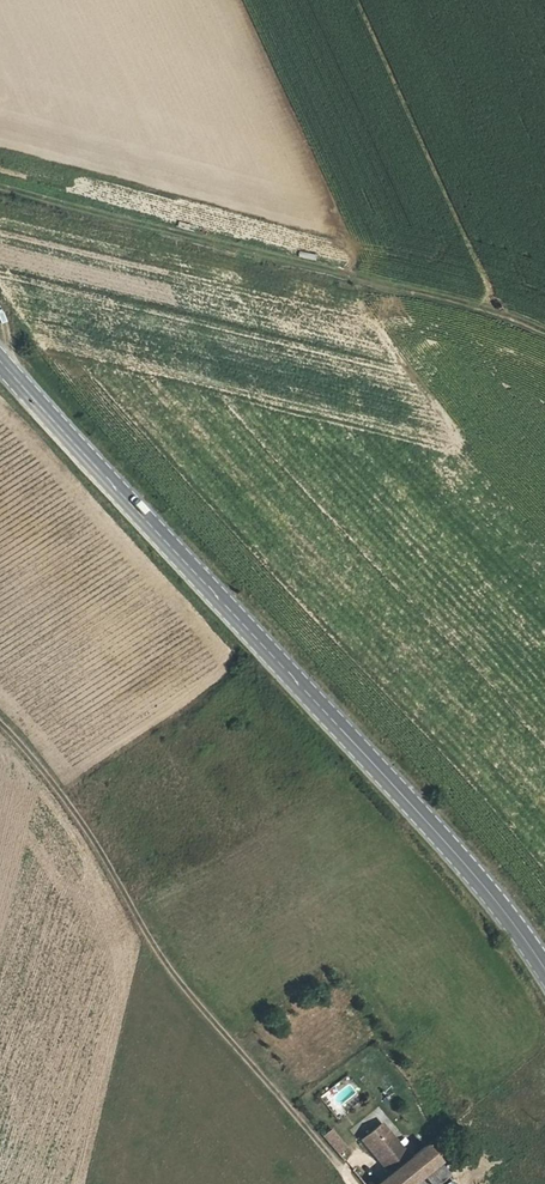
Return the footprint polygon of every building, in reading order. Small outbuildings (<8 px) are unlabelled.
[(416,1181),(403,1164),(410,1159),(382,1123),(371,1132),(378,1141),(371,1146),(385,1164),(383,1166),(390,1174),(378,1183),(412,1183),(416,1181)] [(331,1129),(322,1137),(337,1155),(346,1147),(331,1129)] [(371,1132),(362,1139),(383,1166),(385,1164),(371,1146),(378,1141),(371,1132)] [(410,1159),(403,1164),(416,1181),(422,1176),(436,1164),(423,1148),(410,1159)] [(436,1164),(422,1176),(429,1183),(441,1183),(449,1177),(436,1164)]
